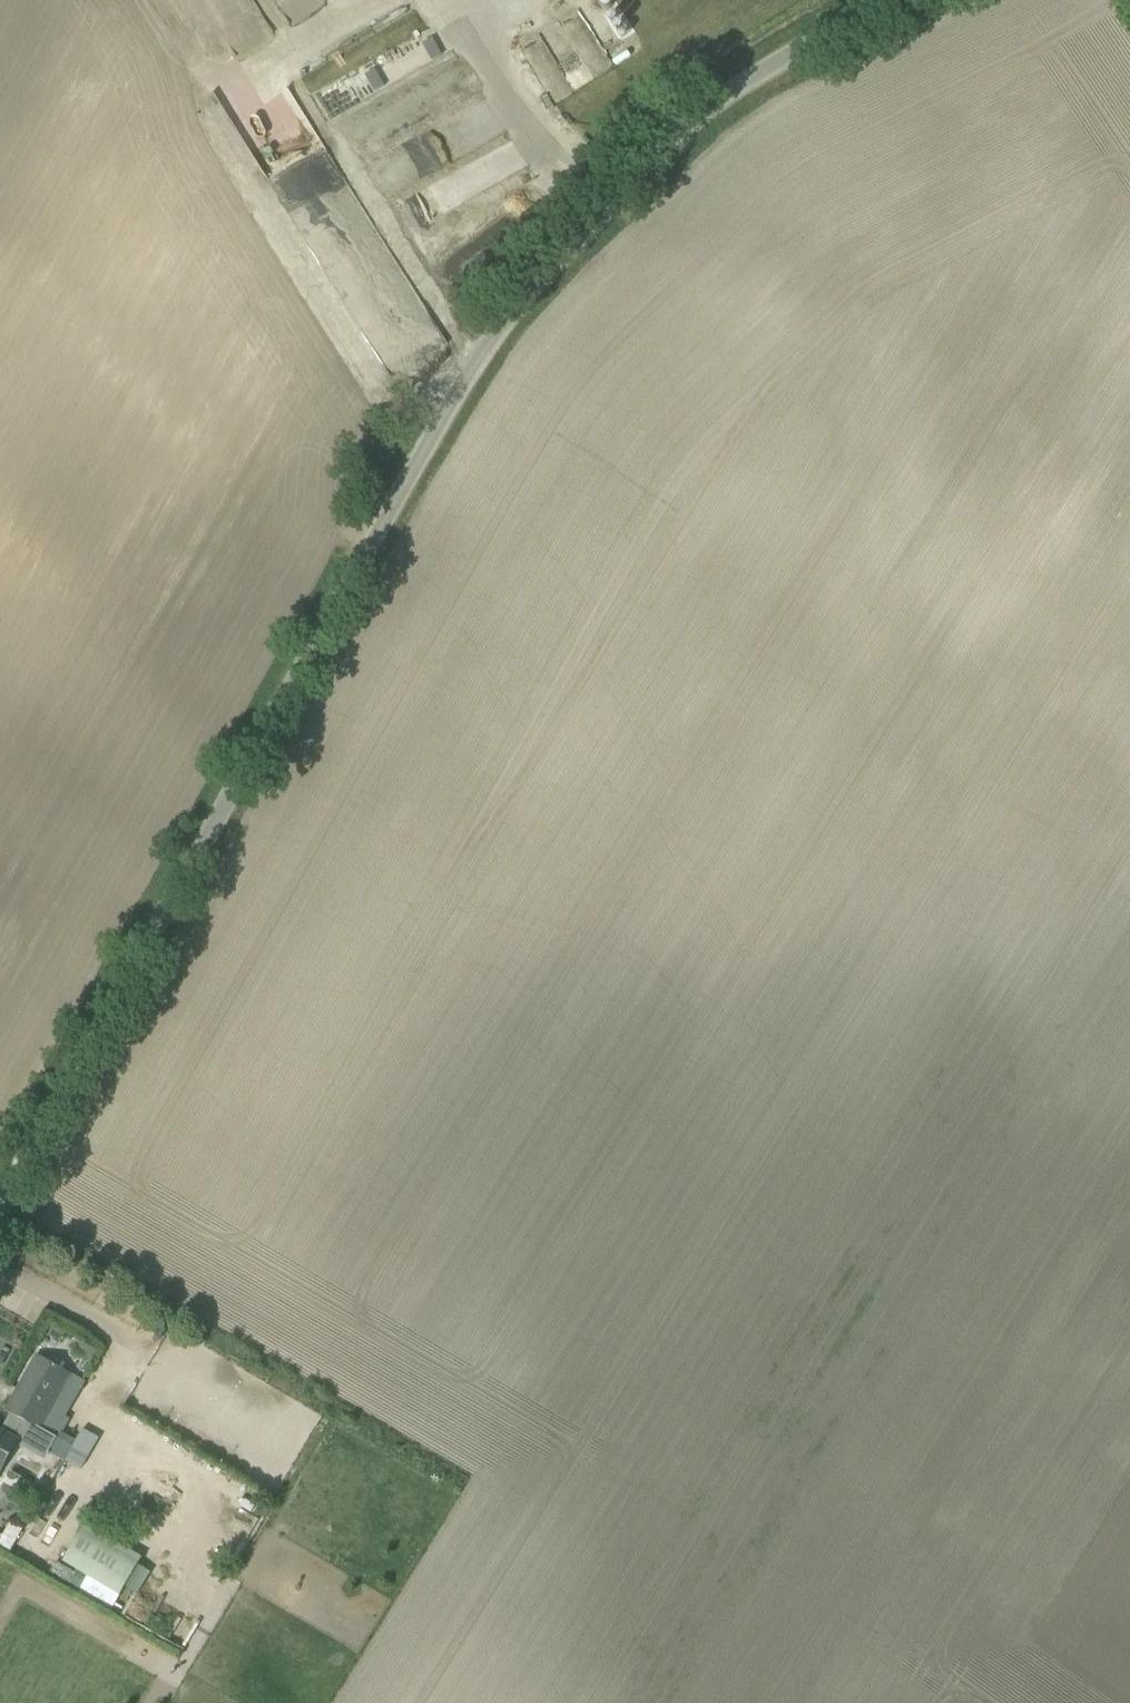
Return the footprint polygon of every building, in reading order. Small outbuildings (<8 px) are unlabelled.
[(83,1342),(76,1353),(90,1360),(96,1349),(83,1342)] [(14,1444),(26,1451),(29,1447),(46,1457),(56,1439),(38,1429),(70,1374),(56,1366),(37,1355),(6,1410),(11,1413),(0,1432),(0,1469),(14,1444)] [(98,1438),(81,1428),(63,1460),(80,1469),(98,1438)] [(7,1552),(21,1528),(8,1521),(1,1534),(0,1533),(0,1548),(7,1552)] [(79,1521),(57,1560),(117,1594),(139,1555),(79,1521)] [(12,1553),(34,1565),(42,1550),(20,1539),(12,1553)]
